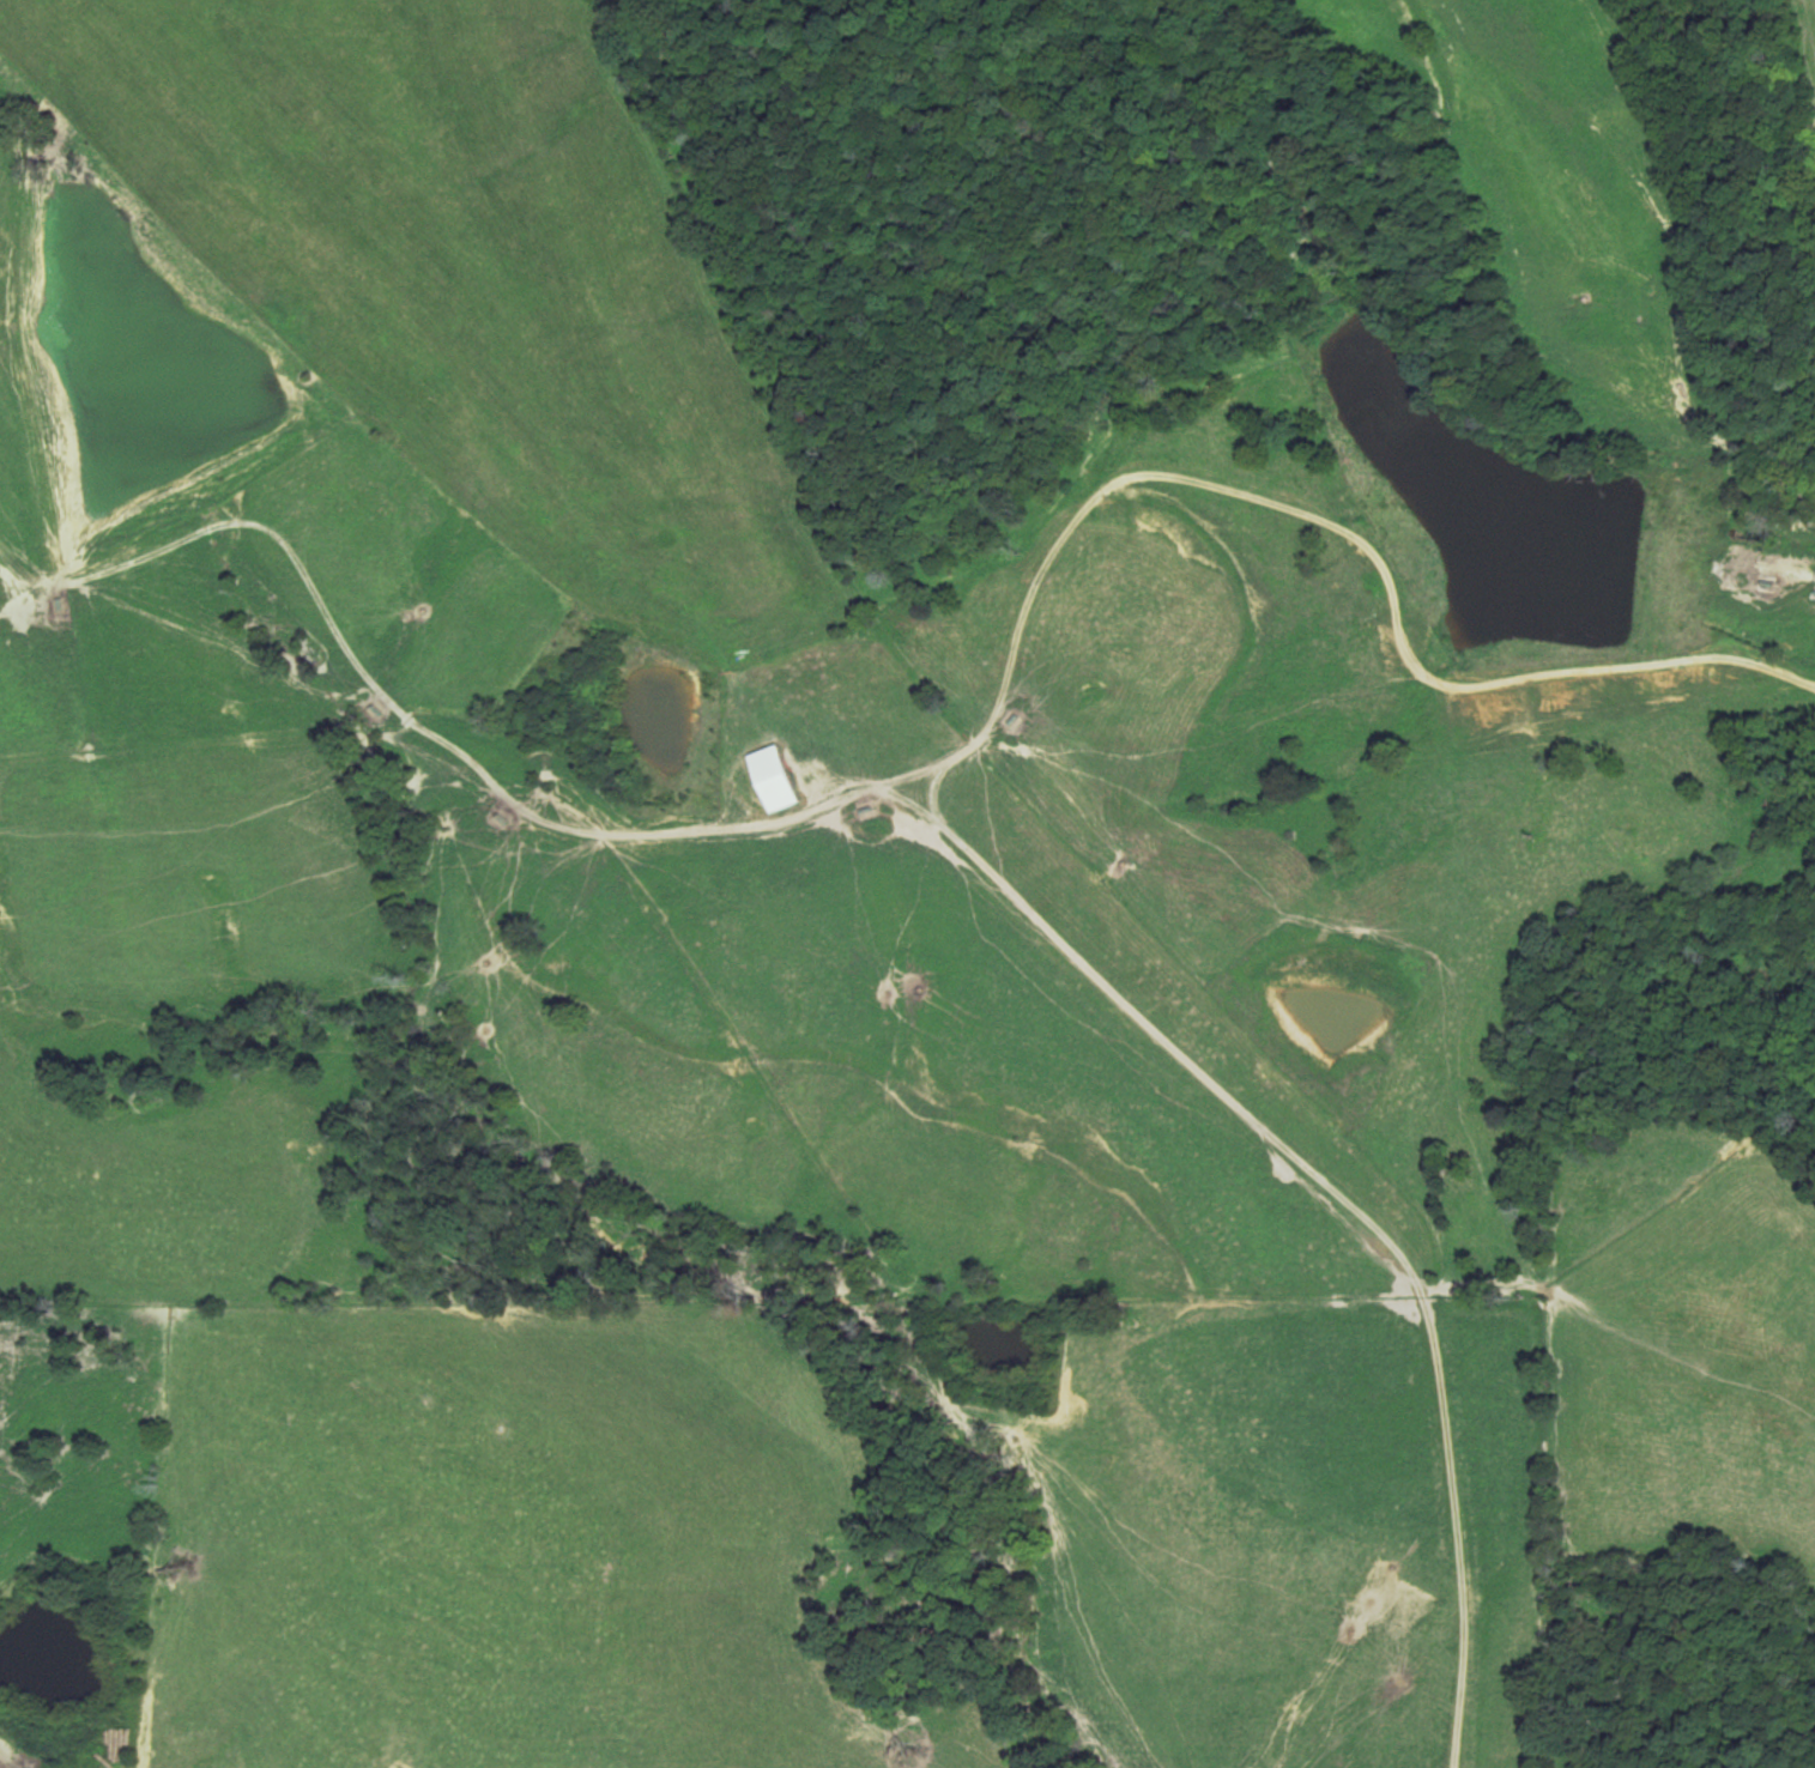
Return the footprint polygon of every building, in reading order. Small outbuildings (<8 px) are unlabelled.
[(750,754),(772,812),(802,801),(780,742),(750,754)] [(1750,847),(1766,848),(1768,832),(1752,830),(1750,847)]
